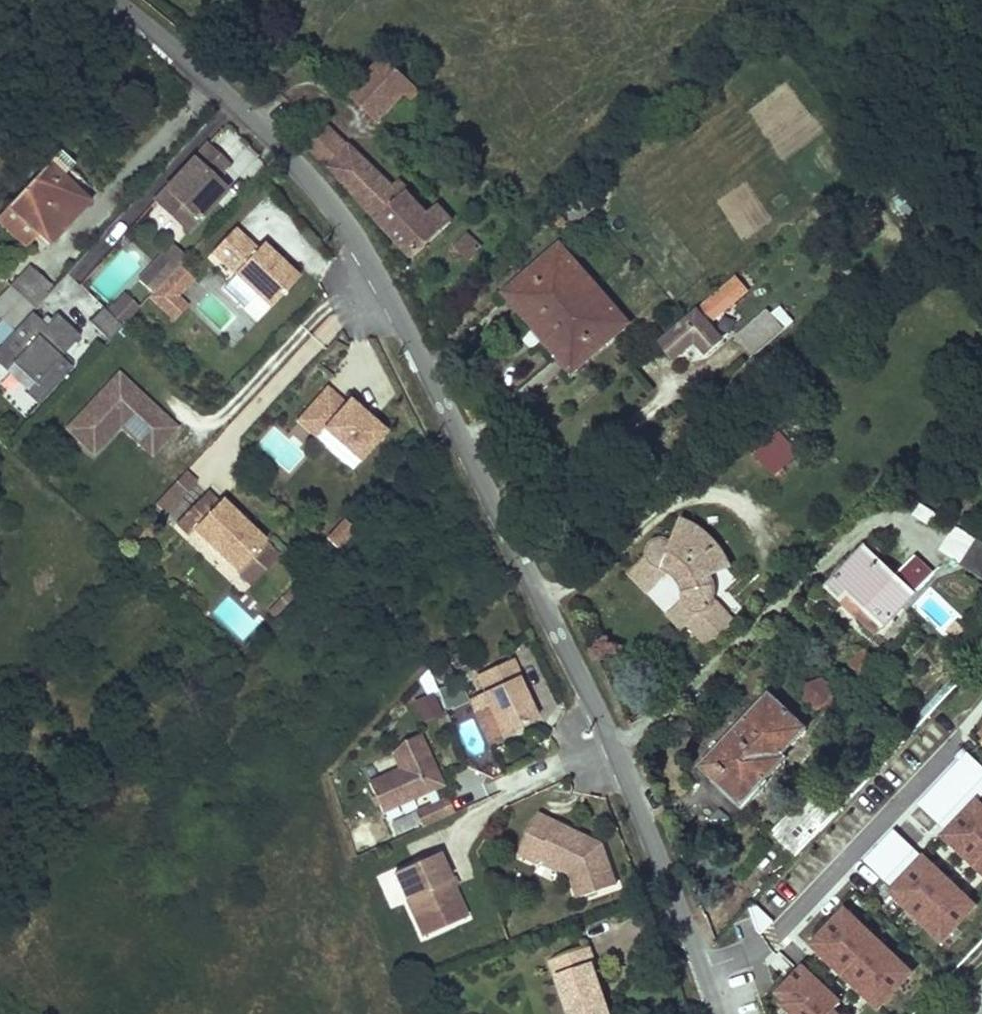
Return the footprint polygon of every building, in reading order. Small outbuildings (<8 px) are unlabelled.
[(381,62),(347,97),(376,122),(400,95),(408,102),(415,92),(381,62)] [(325,125),(305,146),(378,218),(376,220),(412,258),(448,222),(436,207),(427,216),(406,193),(409,190),(399,180),(392,187),(325,125)] [(230,163),(207,142),(157,197),(172,212),(182,200),(200,217),(225,191),(218,184),(220,182),(216,178),(230,163)] [(8,202),(53,243),(92,200),(48,159),(8,202)] [(227,188),(220,182),(218,184),(225,191),(227,188)] [(596,187),(571,208),(581,219),(605,198),(596,187)] [(200,217),(182,200),(172,212),(190,228),(200,217)] [(99,258),(117,239),(106,228),(88,247),(99,258)] [(260,249),(237,228),(215,251),(275,306),(302,276),(288,263),(284,267),(280,263),(283,259),(266,243),(260,249)] [(464,237),(453,249),(467,262),(478,251),(464,237)] [(177,244),(165,257),(180,271),(185,265),(192,258),(177,244)] [(88,247),(70,266),(82,277),(99,258),(88,247)] [(514,288),(544,328),(597,284),(569,247),(514,288)] [(180,271),(165,257),(146,278),(160,291),(180,271)] [(10,282),(22,292),(40,273),(29,262),(10,282)] [(180,271),(156,297),(181,320),(194,307),(182,297),(199,279),(185,265),(180,271)] [(40,273),(22,292),(33,303),(52,283),(41,272),(40,273)] [(737,280),(660,344),(673,361),(695,342),(705,353),(719,341),(702,320),(724,302),(730,309),(747,293),(737,280)] [(597,284),(544,328),(572,369),(629,326),(597,284)] [(128,296),(111,314),(126,328),(142,311),(128,296)] [(0,340),(0,365),(3,368),(10,361),(32,381),(25,389),(23,390),(36,402),(70,365),(59,354),(78,333),(55,311),(44,323),(29,309),(0,340)] [(111,314),(105,309),(92,324),(112,343),(126,328),(111,314)] [(768,319),(740,341),(754,358),(782,335),(768,319)] [(10,361),(3,368),(25,389),(32,381),(10,361)] [(70,431),(96,456),(119,432),(114,428),(119,423),(123,427),(155,457),(180,430),(121,376),(70,431)] [(330,386),(308,410),(327,428),(325,430),(361,462),(388,432),(351,399),(348,403),(330,386)] [(327,428),(308,410),(299,421),(318,438),(325,430),(327,428)] [(114,428),(119,432),(123,427),(119,423),(114,428)] [(795,456),(777,436),(755,461),(771,480),(795,456)] [(202,484),(191,473),(162,505),(173,515),(202,484)] [(210,493),(181,524),(193,536),(198,531),(240,571),(268,542),(249,523),(246,526),(239,521),(243,517),(225,500),(222,504),(210,493)] [(685,522),(678,520),(671,544),(665,540),(659,539),(653,540),(650,544),(647,551),(647,556),(627,574),(647,596),(669,575),(672,578),(677,585),(678,589),(682,599),(682,603),(666,617),(680,632),(685,627),(706,650),(734,624),(712,600),(712,595),(711,587),(708,579),(726,568),(724,565),(723,561),(709,541),(705,537),(701,534),(691,526),(685,522)] [(325,538),(337,551),(355,535),(343,521),(325,538)] [(976,541),(959,564),(981,580),(981,545),(976,541)] [(282,555),(268,542),(240,571),(254,584),(282,555)] [(864,549),(827,587),(855,617),(862,610),(883,629),(933,577),(914,559),(895,578),(864,549)] [(303,591),(295,584),(272,610),(279,617),(303,591)] [(883,629),(862,610),(855,617),(876,637),(883,629)] [(862,655),(849,668),(861,679),(873,666),(862,655)] [(518,663),(483,679),(491,696),(488,697),(508,741),(543,725),(529,695),(526,697),(523,690),(527,689),(524,683),(527,681),(518,663)] [(804,701),(815,711),(829,705),(831,691),(820,681),(806,686),(804,701)] [(434,694),(413,703),(422,724),(443,715),(434,694)] [(767,696),(701,768),(741,807),(786,758),(782,755),(805,731),(767,696)] [(447,791),(423,739),(408,746),(397,760),(403,775),(372,789),(385,819),(447,791)] [(944,833),(975,801),(980,806),(981,803),(981,768),(969,756),(918,808),(944,833)] [(797,858),(835,817),(810,793),(771,833),(797,858)] [(980,806),(975,801),(944,833),(938,839),(981,881),(981,808),(980,806)] [(583,840),(544,821),(529,850),(548,859),(545,866),(546,866),(576,881),(585,906),(623,893),(609,853),(590,843),(587,848),(580,844),(583,840)] [(890,890),(922,856),(896,831),(863,865),(890,890)] [(590,843),(583,840),(580,844),(587,848),(590,843)] [(529,850),(524,861),(544,871),(546,866),(545,866),(548,859),(529,850)] [(942,949),(979,911),(922,856),(890,890),(885,895),(942,949)] [(446,859),(397,880),(426,945),(471,926),(449,875),(453,874),(446,859)] [(915,977),(845,911),(807,950),(875,1013),(880,1013),(915,977)] [(550,962),(556,981),(553,982),(565,1013),(608,1013),(593,970),(596,968),(589,948),(550,962)] [(781,1013),(833,1013),(834,1013),(841,1006),(803,970),(775,998),(783,1007),(778,1011),(781,1013)]
